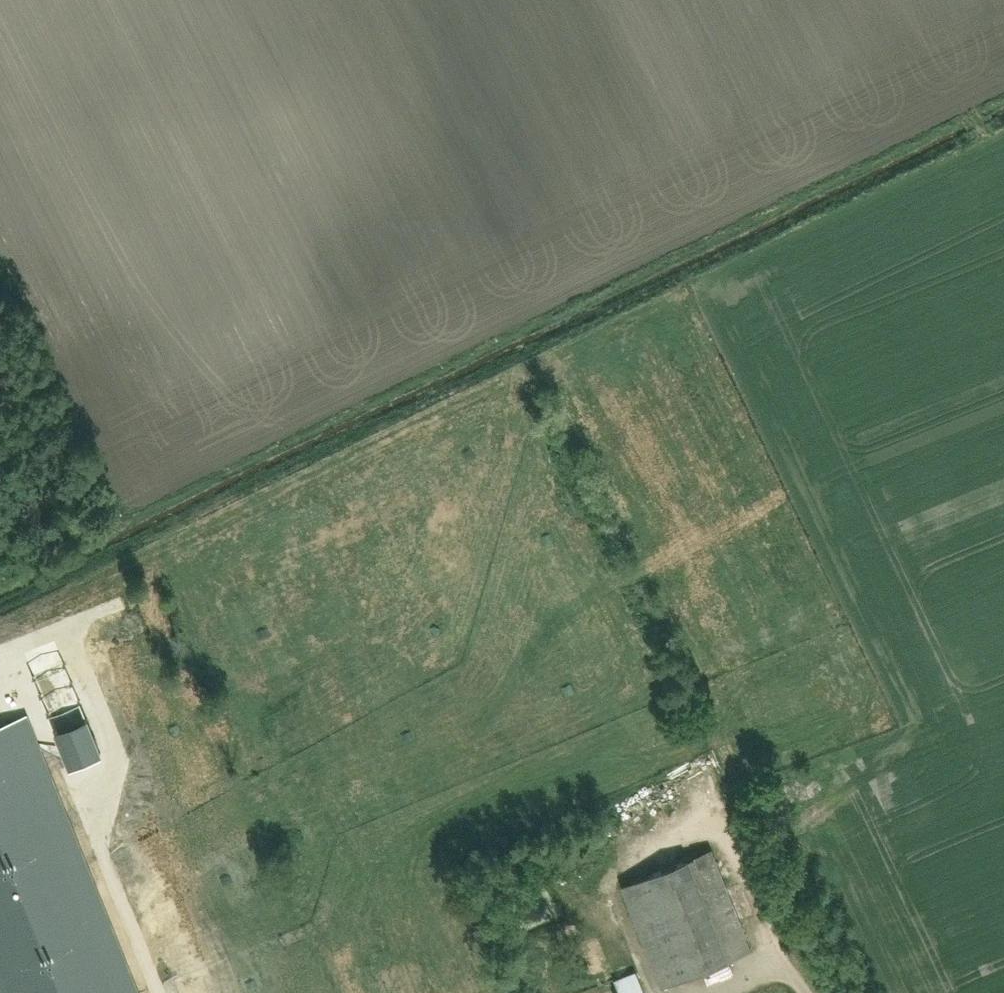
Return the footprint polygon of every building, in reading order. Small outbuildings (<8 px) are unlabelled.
[(27,714),(0,725),(0,992),(138,992),(27,714)] [(655,992),(671,992),(757,956),(712,850),(701,855),(698,847),(679,803),(633,823),(653,868),(610,887),(655,992)]
